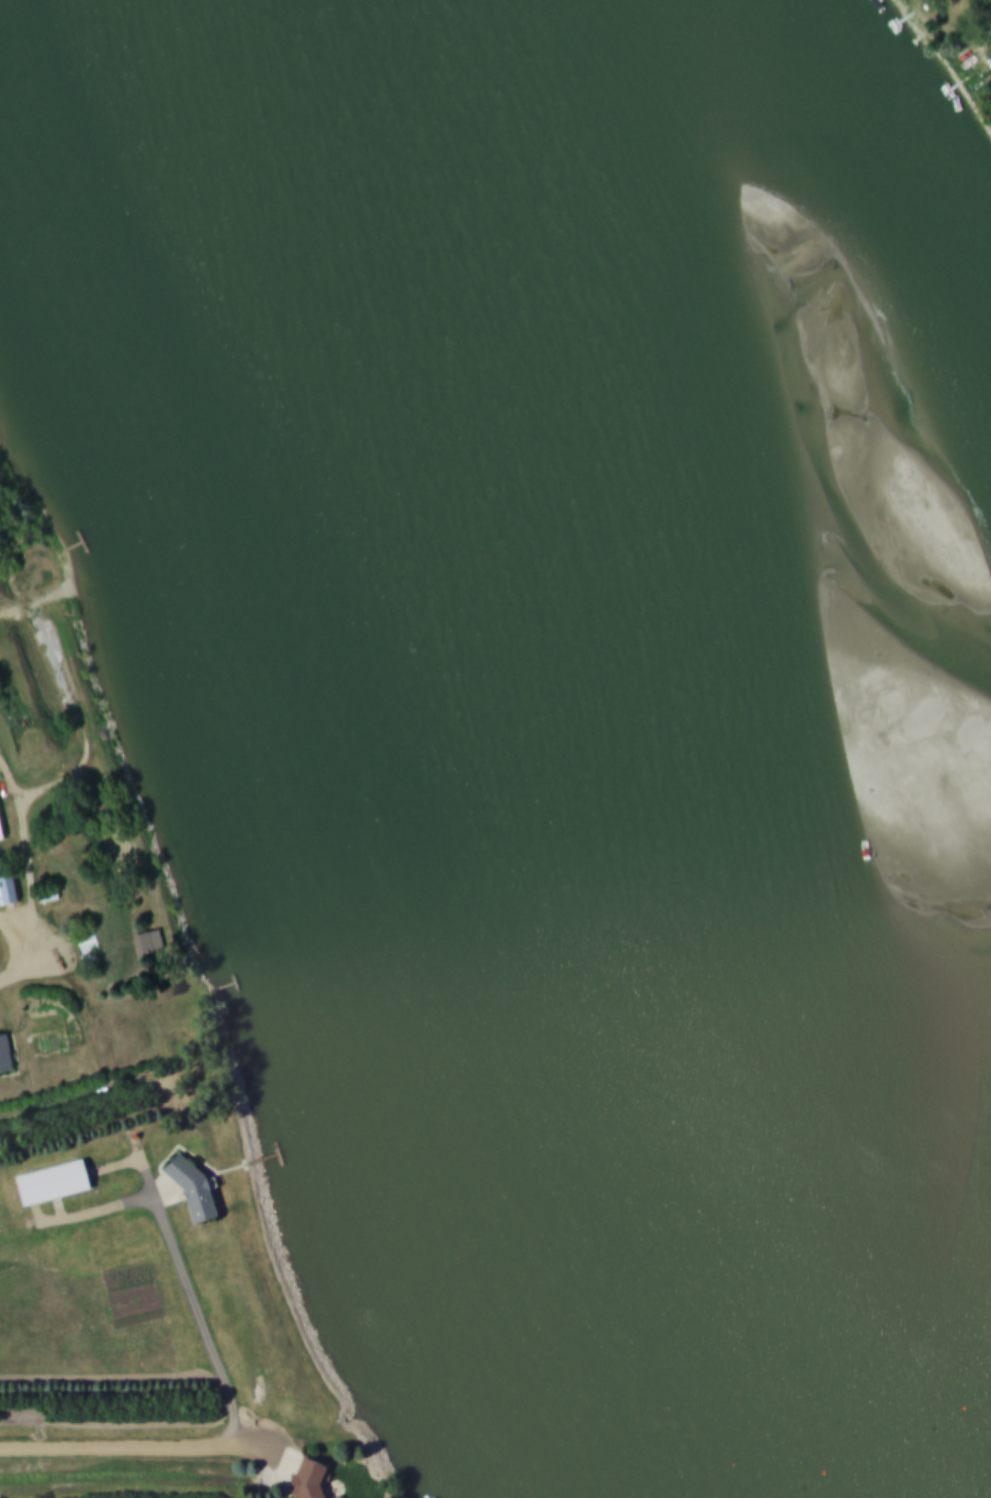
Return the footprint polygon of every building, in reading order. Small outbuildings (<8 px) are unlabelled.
[(0,793),(0,843),(8,842),(0,793)] [(14,866),(0,869),(0,909),(22,905),(14,866)] [(43,905),(60,900),(57,889),(40,894),(43,905)] [(106,969),(96,931),(78,936),(89,974),(106,969)] [(168,949),(162,931),(135,939),(141,958),(168,949)] [(0,1039),(0,1076),(16,1074),(11,1037),(0,1039)] [(165,1172),(188,1193),(195,1225),(222,1219),(213,1180),(183,1153),(165,1172)] [(93,1191),(86,1160),(17,1177),(25,1208),(93,1191)] [(320,1461),(304,1466),(306,1473),(292,1477),(298,1497),(301,1496),(301,1497),(331,1497),(320,1461)]
